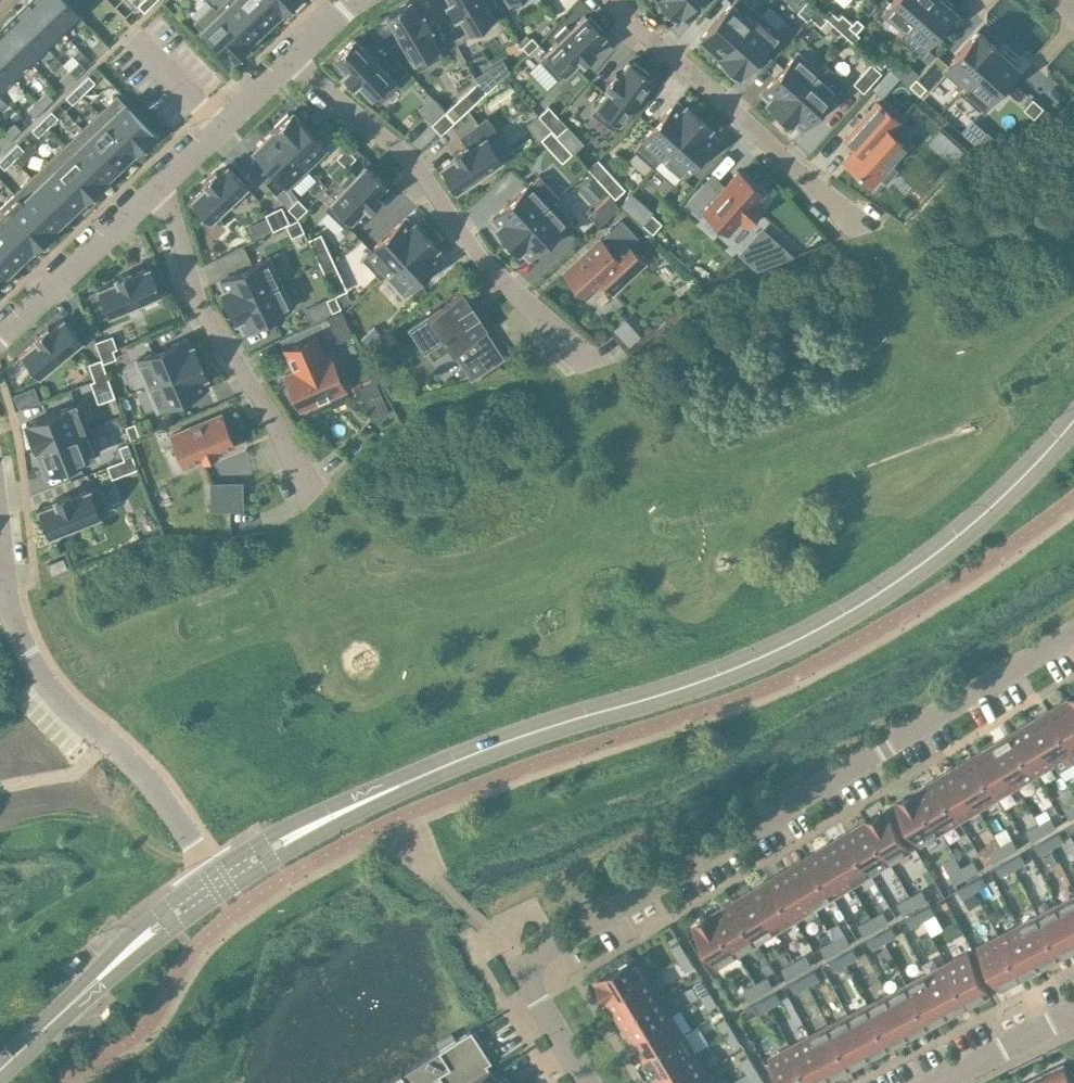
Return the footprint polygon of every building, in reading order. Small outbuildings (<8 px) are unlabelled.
[(35,0),(32,0),(17,14),(47,44),(63,29),(35,0)] [(63,29),(79,14),(66,0),(35,0),(63,29)] [(152,0),(141,0),(137,4),(144,11),(154,1),(152,0)] [(211,4),(248,42),(265,26),(240,0),(223,0),(216,7),(212,3),(211,4)] [(282,10),(273,0),(240,0),(265,26),(282,10)] [(282,10),(292,0),(273,0),(282,10)] [(386,14),(418,69),(443,54),(428,29),(431,27),(422,12),(419,14),(410,0),(386,14)] [(459,14),(471,35),(496,20),(483,0),(449,0),(447,1),(456,16),(459,14)] [(659,2),(673,14),(675,12),(678,16),(693,0),(661,0),(659,2)] [(720,55),(759,12),(746,0),(734,0),(700,37),(720,55)] [(810,16),(816,9),(806,0),(797,10),(807,20),(810,16)] [(928,0),(891,0),(883,10),(902,27),(895,35),(896,35),(928,0)] [(896,35),(916,53),(955,10),(952,7),(953,5),(948,0),(928,0),(896,35)] [(230,59),(248,42),(211,4),(194,21),(230,59)] [(816,9),(810,16),(820,25),(826,18),(816,9)] [(759,12),(720,55),(740,73),(779,30),(759,12)] [(852,22),(842,13),(833,23),(843,32),(849,25),(852,22)] [(47,44),(17,14),(1,29),(30,60),(47,44)] [(558,39),(539,58),(558,78),(580,58),(582,60),(594,49),(592,46),(604,34),(601,31),(602,29),(590,16),(588,18),(584,14),(569,28),(566,25),(554,35),(558,39)] [(852,22),(849,25),(855,31),(863,23),(857,18),(852,22)] [(855,31),(849,25),(843,32),(853,41),(859,34),(855,31)] [(0,30),(0,61),(14,75),(30,60),(1,29),(0,30)] [(959,91),(998,48),(977,30),(948,63),(942,69),(962,87),(958,91),(959,91)] [(528,52),(538,43),(532,36),(522,45),(528,52)] [(343,71),(355,84),(357,81),(378,103),(398,83),(354,37),(334,57),(345,69),(343,71)] [(102,38),(93,47),(99,54),(109,45),(102,38)] [(522,47),(512,55),(518,62),(528,53),(522,47)] [(998,89),(1018,66),(1014,63),(1016,61),(1002,48),(1001,50),(998,48),(959,91),(979,109),(987,100),(989,102),(1000,90),(998,89)] [(922,57),(929,62),(935,55),(929,49),(922,57)] [(890,57),(883,50),(874,61),(881,67),(890,57)] [(767,102),(779,113),(824,62),(823,61),(817,69),(797,52),(761,93),(769,100),(767,102)] [(937,53),(935,55),(929,62),(919,73),(915,77),(925,87),(919,94),(922,96),(944,71),(942,69),(948,63),(937,53)] [(14,75),(0,61),(0,89),(14,75)] [(79,61),(69,70),(75,76),(85,67),(79,61)] [(609,88),(591,112),(614,128),(630,107),(634,110),(643,97),(639,94),(651,77),(647,75),(649,72),(634,61),(633,64),(629,61),(619,74),(616,72),(606,85),(609,88)] [(845,80),(824,62),(779,113),(792,124),(794,122),(802,129),(845,80)] [(853,82),(863,91),(881,71),(871,62),(853,82)] [(66,85),(75,76),(69,70),(60,79),(66,85)] [(95,81),(88,74),(77,85),(83,92),(95,81)] [(909,84),(919,94),(925,87),(915,77),(909,84)] [(477,81),(470,87),(479,97),(486,90),(477,81)] [(77,85),(66,96),(72,102),(83,92),(77,85)] [(37,100),(43,107),(53,98),(47,91),(37,100)] [(99,111),(136,150),(153,133),(117,94),(99,111)] [(678,99),(633,149),(654,167),(700,114),(686,102),(684,104),(678,99)] [(34,116),(43,107),(37,100),(28,109),(34,116)] [(899,120),(877,101),(844,137),(855,148),(844,160),(871,184),(879,175),(886,181),(896,170),(890,164),(906,146),(890,131),(899,120)] [(452,104),(445,110),(454,120),(461,113),(452,104)] [(51,109),(41,119),(48,125),(58,116),(51,109)] [(454,157),(441,166),(457,189),(501,159),(486,137),(496,129),(487,115),(477,123),(467,109),(451,124),(459,135),(465,144),(452,153),(454,157)] [(545,109),(538,115),(547,124),(554,118),(545,109)] [(136,150),(99,111),(82,127),(119,166),(136,150)] [(273,130),(309,168),(310,168),(306,164),(325,146),(292,111),(289,114),(287,113),(273,125),(275,127),(273,130)] [(444,111),(431,123),(440,133),(454,121),(444,111)] [(700,114),(654,167),(674,184),(684,173),(718,134),(712,129),(714,127),(700,114)] [(563,128),(554,118),(547,124),(551,129),(556,134),(563,128)] [(48,125),(41,119),(32,128),(38,135),(48,125)] [(5,131),(11,137),(20,128),(14,122),(5,131)] [(974,124),(965,135),(976,144),(985,134),(974,124)] [(82,127),(65,143),(102,182),(119,166),(82,127)] [(551,129),(540,138),(550,148),(560,139),(551,129)] [(309,168),(273,130),(253,149),(290,187),(309,168)] [(11,137),(5,131),(0,136),(0,145),(2,146),(11,137)] [(17,142),(7,151),(14,158),(24,149),(17,142)] [(65,143),(48,160),(85,198),(102,182),(65,143)] [(7,151),(0,158),(0,163),(4,167),(14,158),(7,151)] [(597,159),(588,167),(594,175),(604,166),(597,159)] [(68,214),(85,198),(48,160),(31,176),(68,214)] [(340,182),(344,185),(324,207),(345,226),(365,204),(367,207),(379,194),(376,192),(384,183),(364,164),(355,174),(351,170),(340,182)] [(206,217),(208,215),(211,218),(246,185),(226,165),(218,173),(215,170),(203,182),(206,185),(192,198),(195,201),(193,203),(206,217)] [(719,191),(706,179),(686,201),(700,214),(704,209),(727,230),(739,217),(746,223),(760,207),(754,201),(762,192),(738,170),(719,191)] [(330,171),(321,181),(327,187),(336,177),(330,171)] [(496,227),(508,240),(557,194),(539,174),(491,218),(499,225),(496,227)] [(68,214),(31,176),(14,192),(51,230),(68,214)] [(620,189),(613,195),(622,204),(629,199),(620,189)] [(0,205),(0,211),(34,247),(51,230),(14,192),(0,205)] [(558,194),(557,194),(508,240),(519,252),(521,250),(528,257),(572,217),(554,198),(558,194)] [(608,194),(588,213),(598,224),(618,205),(608,194)] [(297,217),(307,207),(297,197),(287,207),(297,217)] [(637,208),(629,199),(622,204),(631,214),(637,208)] [(285,224),(289,222),(281,205),(265,213),(273,230),(285,224)] [(34,247),(0,211),(0,245),(17,263),(34,247)] [(380,277),(426,234),(415,222),(413,224),(405,217),(362,257),(380,277)] [(289,222),(285,224),(291,236),(304,230),(298,218),(289,222)] [(437,247),(426,234),(380,277),(381,278),(385,274),(402,293),(442,256),(435,249),(437,247)] [(613,252),(599,238),(563,271),(586,295),(602,280),(612,291),(644,261),(625,241),(613,252)] [(17,263),(0,245),(0,279),(17,263)] [(315,254),(321,267),(334,261),(328,248),(315,254)] [(221,291),(228,306),(280,281),(268,257),(219,280),(224,290),(221,291)] [(339,273),(334,261),(321,267),(327,279),(339,273)] [(131,269),(115,276),(116,280),(89,291),(100,317),(159,292),(148,266),(132,273),(131,269)] [(292,305),(280,281),(228,306),(236,321),(238,320),(243,329),(292,305)] [(472,302),(471,303),(462,290),(408,326),(424,351),(444,338),(453,351),(475,336),(480,344),(488,339),(483,331),(487,328),(478,315),(480,314),(472,302)] [(326,298),(332,311),(340,307),(335,294),(326,298)] [(340,311),(327,317),(336,337),(349,331),(340,311)] [(47,325),(34,336),(37,339),(18,355),(36,377),(81,339),(63,317),(50,328),(47,325)] [(361,338),(370,348),(383,336),(374,326),(361,338)] [(100,353),(113,348),(117,347),(112,334),(95,340),(100,353)] [(300,409),(303,408),(349,387),(333,352),(325,356),(316,335),(284,349),(293,370),(285,374),(300,409)] [(147,384),(199,361),(193,346),(190,347),(186,337),(136,359),(147,384)] [(470,377),(470,379),(504,357),(503,355),(500,357),(492,344),(466,361),(474,374),(470,377)] [(100,353),(101,358),(103,362),(116,357),(113,348),(100,353)] [(107,374),(103,362),(101,358),(88,362),(94,379),(107,374)] [(199,361),(147,384),(158,409),(207,387),(203,377),(206,376),(199,361)] [(110,383),(107,374),(94,379),(90,381),(93,389),(110,383)] [(373,376),(361,381),(371,405),(383,400),(373,376)] [(35,447),(90,426),(80,401),(26,422),(27,427),(25,428),(32,445),(34,444),(35,447)] [(234,445),(221,413),(171,434),(184,466),(202,458),(202,460),(217,454),(216,452),(234,445)] [(134,422),(125,425),(130,438),(139,435),(134,422)] [(100,451),(90,426),(35,447),(45,473),(100,451)] [(123,458),(132,455),(127,442),(118,446),(123,458)] [(132,455),(123,458),(128,471),(137,468),(132,455)] [(242,508),(241,482),(210,483),(211,509),(242,508)] [(53,498),(55,501),(39,508),(49,534),(108,511),(98,484),(71,495),(69,492),(53,498)] [(63,557),(47,563),(51,573),(67,567),(63,557)] [(1069,701),(1050,712),(1073,750),(1073,749),(1073,709),(1069,701)] [(1073,750),(1050,712),(1031,724),(1054,761),(1073,750)] [(1054,761),(1031,724),(1012,735),(1035,773),(1054,761)] [(1012,735),(993,746),(1016,784),(1035,773),(1012,735)] [(1016,784),(993,746),(974,758),(997,796),(1016,784)] [(997,796),(974,758),(955,769),(978,807),(997,796)] [(978,807),(955,769),(936,781),(959,819),(978,807)] [(959,819),(936,781),(917,792),(940,830),(959,819)] [(940,830),(917,792),(897,804),(920,842),(940,830)] [(1065,808),(1070,817),(1073,815),(1073,803),(1065,808)] [(886,811),(866,823),(889,861),(909,849),(886,811)] [(1039,822),(1044,832),(1056,825),(1051,816),(1039,822)] [(1039,822),(1027,829),(1032,838),(1044,832),(1039,822)] [(889,861),(866,823),(847,834),(870,872),(889,861)] [(1047,837),(1052,846),(1065,839),(1059,830),(1047,837)] [(870,872),(847,834),(828,846),(851,884),(870,872)] [(1000,844),(1005,853),(1018,846),(1013,837),(1000,844)] [(1047,837),(1035,844),(1040,853),(1052,846),(1047,837)] [(1000,844),(988,851),(993,860),(1005,853),(1000,844)] [(851,884),(828,846),(809,857),(832,895),(851,884)] [(1009,859),(1014,868),(1026,861),(1021,852),(1009,859)] [(832,895),(809,857),(790,869),(813,906),(832,895)] [(962,866),(967,875),(979,868),(974,859),(962,866)] [(1009,859),(996,866),(1001,875),(1014,868),(1009,859)] [(962,866),(949,873),(955,882),(967,875),(962,866)] [(813,906),(790,869),(771,880),(794,918),(813,906)] [(970,881),(975,890),(988,883),(982,874),(970,881)] [(794,918),(771,880),(753,891),(775,929),(794,918)] [(970,881),(958,888),(963,897),(975,890),(970,881)] [(910,895),(915,904),(927,898),(922,888),(910,895)] [(775,929),(753,891),(734,903),(756,941),(775,929)] [(910,895),(898,902),(903,911),(915,904),(910,895)] [(1059,906),(1073,933),(1073,898),(1059,906)] [(756,941),(734,903),(715,914),(737,952),(756,941)] [(918,910),(924,919),(936,912),(931,903),(918,910)] [(1040,916),(1060,955),(1073,948),(1073,933),(1059,906),(1040,916)] [(871,917),(877,926),(889,919),(884,910),(871,917)] [(918,910),(906,917),(911,926),(924,919),(918,910)] [(737,952),(715,914),(695,926),(717,964),(737,952)] [(1040,916),(1020,926),(1040,965),(1060,955),(1040,916)] [(871,917),(859,924),(864,933),(877,926),(871,917)] [(880,932),(885,941),(897,934),(892,925),(880,932)] [(1021,976),(1040,965),(1020,926),(1000,937),(1021,976)] [(833,939),(838,948),(850,941),(845,932),(833,939)] [(880,932),(868,939),(873,948),(885,941),(880,932)] [(1021,976),(1000,937),(979,948),(1000,987),(1021,976)] [(833,939),(821,946),(826,955),(838,948),(833,939)] [(688,952),(680,940),(672,946),(679,958),(688,952)] [(841,954),(846,963),(859,956),(854,947),(841,954)] [(688,952),(679,958),(686,970),(695,965),(688,952)] [(794,961),(799,970),(812,963),(807,954),(794,961)] [(841,954),(829,961),(834,970),(846,963),(841,954)] [(989,993),(968,954),(948,964),(969,1003),(989,993)] [(635,957),(597,980),(609,999),(647,977),(635,957)] [(794,961),(782,968),(787,977),(799,970),(794,961)] [(948,964),(929,974),(949,1014),(969,1003),(948,964)] [(803,976),(808,985),(820,978),(815,969),(803,976)] [(929,974),(909,985),(929,1024),(949,1014),(929,974)] [(756,983),(761,992),(773,985),(768,976),(756,983)] [(803,976),(790,983),(796,992),(808,985),(803,976)] [(620,1018),(658,996),(647,977),(609,999),(620,1018)] [(711,990),(703,978),(694,984),(702,996),(711,990)] [(756,983),(743,990),(749,999),(761,992),(756,983)] [(909,985),(889,995),(910,1034),(929,1024),(909,985)] [(711,990),(702,996),(709,1008),(718,1002),(711,990)] [(764,997),(769,1007),(782,1000),(776,991),(764,997)] [(890,1045),(910,1034),(889,995),(870,1006),(890,1045)] [(632,1037),(670,1015),(658,996),(620,1018),(632,1037)] [(764,997),(752,1004),(757,1013),(769,1007),(764,997)] [(870,1055),(890,1045),(870,1006),(850,1016),(870,1055)] [(643,1057),(681,1034),(670,1015),(632,1037),(643,1057)] [(734,1028),(726,1016),(717,1022),(719,1025),(725,1034),(734,1028)] [(850,1016),(830,1027),(851,1066),(870,1055),(850,1016)] [(719,1025),(705,1033),(710,1042),(725,1034),(719,1025)] [(830,1027),(810,1037),(831,1076),(851,1066),(830,1027)] [(734,1028),(725,1034),(732,1046),(741,1040),(734,1028)] [(471,1029),(388,1082),(423,1082),(438,1074),(444,1082),(466,1082),(489,1068),(486,1063),(491,1060),(479,1042),(482,1041),(475,1030),(472,1031),(471,1029)] [(655,1076),(693,1053),(681,1034),(643,1057),(655,1076)] [(831,1076),(810,1037),(791,1048),(809,1082),(818,1082),(831,1076)] [(791,1048),(770,1058),(783,1082),(809,1082),(791,1048)] [(704,1072),(693,1053),(655,1076),(659,1082),(686,1082),(704,1072)] [(756,1066),(749,1054),(740,1060),(747,1072),(756,1066)] [(1021,1082),(1073,1082),(1073,1072),(1069,1075),(1063,1063),(1021,1082)] [(747,1072),(754,1082),(756,1082),(764,1078),(756,1066),(747,1072)] [(504,1076),(502,1077),(500,1074),(495,1078),(489,1068),(466,1082),(509,1082),(504,1076)] [(704,1072),(686,1082),(711,1082),(704,1072)]
